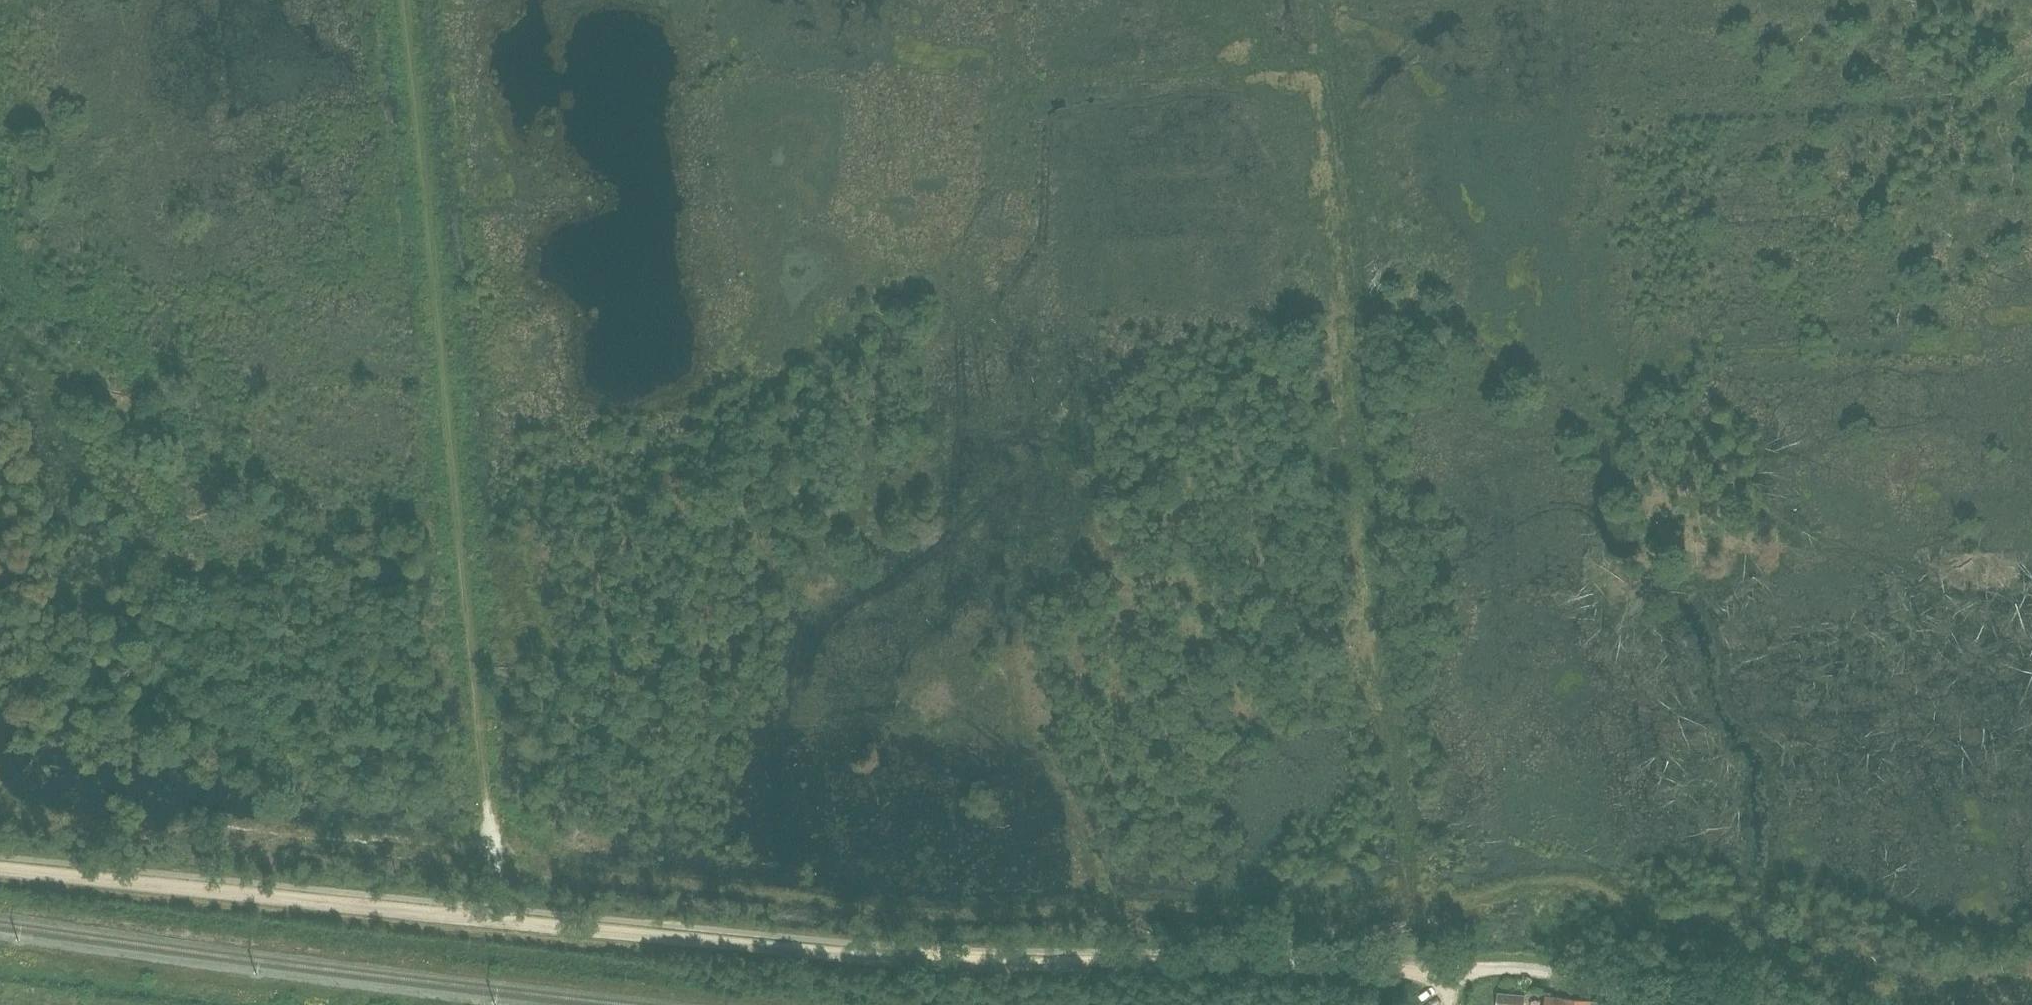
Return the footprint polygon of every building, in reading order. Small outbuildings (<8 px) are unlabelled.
[(1525,995),(1498,993),(1497,1004),(1524,1004),(1525,995)] [(1589,1001),(1546,997),(1545,1004),(1589,1004),(1589,1001)]
